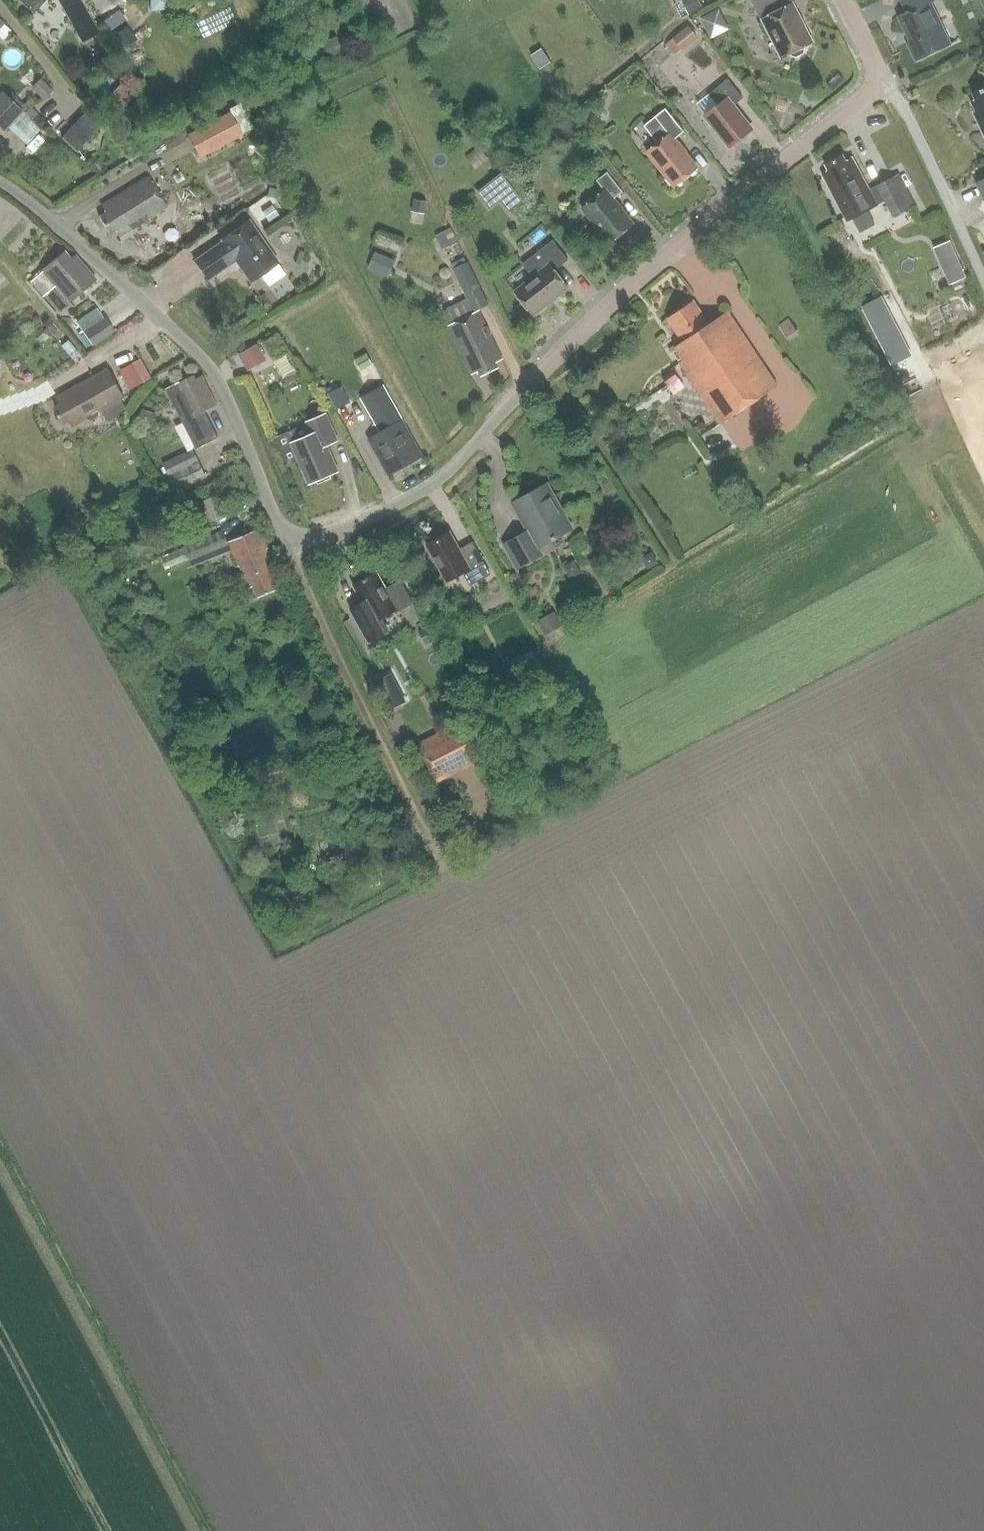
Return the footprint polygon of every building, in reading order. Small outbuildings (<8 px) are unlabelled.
[(22,2),(33,12),(45,0),(24,0),(22,2)] [(59,0),(82,42),(98,33),(80,0),(59,0)] [(101,15),(121,0),(90,0),(101,15)] [(689,15),(703,8),(699,0),(681,0),(689,15)] [(784,57),(791,53),(792,55),(796,57),(803,53),(805,49),(804,47),(810,43),(802,27),(804,26),(792,3),(790,0),(753,0),(763,20),(761,21),(759,25),(763,32),(767,34),(769,33),(774,41),(776,40),(784,57)] [(933,1),(933,0),(902,0),(907,12),(899,16),(910,40),(907,42),(916,60),(949,44),(930,3),(933,1)] [(715,12),(702,19),(711,36),(724,30),(715,12)] [(127,26),(115,34),(125,48),(137,39),(127,26)] [(698,37),(689,26),(666,44),(674,54),(681,48),(683,50),(698,37)] [(336,36),(321,42),(328,61),(344,55),(336,36)] [(541,49),(531,55),(540,69),(550,62),(541,49)] [(705,115),(730,147),(751,130),(733,106),(743,98),(728,79),(709,94),(717,106),(705,115)] [(118,113),(136,96),(123,81),(104,99),(118,113)] [(45,84),(36,93),(44,100),(52,91),(45,84)] [(974,94),(977,100),(972,102),(977,113),(975,114),(983,132),(983,89),(974,94)] [(23,113),(1,93),(0,94),(0,129),(5,133),(8,129),(23,113)] [(675,187),(697,168),(674,140),(684,132),(665,108),(644,126),(658,143),(647,152),(675,187)] [(230,112),(187,134),(199,158),(242,136),(230,112)] [(76,151),(99,127),(84,113),(61,137),(76,151)] [(567,139),(577,131),(569,120),(558,128),(567,139)] [(478,146),(466,157),(477,169),(489,159),(478,146)] [(846,163),(843,156),(826,165),(829,172),(823,175),(847,222),(886,202),(894,218),(911,210),(894,178),(869,192),(852,159),(846,163)] [(610,243),(633,225),(613,200),(623,192),(607,172),(597,181),(604,191),(583,208),(610,243)] [(500,173),(476,192),(489,209),(500,200),(514,189),(500,173)] [(119,236),(166,208),(147,177),(101,205),(105,213),(98,217),(109,234),(115,230),(119,236)] [(414,199),(412,212),(425,214),(427,201),(414,199)] [(248,282),(276,263),(247,221),(219,240),(220,242),(193,261),(206,281),(234,262),(248,282)] [(451,228),(436,235),(442,248),(457,240),(451,228)] [(515,293),(534,315),(568,287),(555,271),(569,260),(553,241),(531,258),(541,272),(515,293)] [(64,252),(42,271),(68,302),(94,280),(75,256),(71,260),(64,252)] [(374,252),(367,270),(383,276),(390,259),(374,252)] [(959,258),(941,266),(949,285),(967,277),(959,258)] [(468,262),(452,269),(466,300),(482,292),(468,262)] [(721,425),(778,386),(728,313),(709,325),(694,303),(669,319),(684,341),(674,348),(683,361),(680,364),(721,425)] [(951,305),(942,309),(948,321),(957,317),(951,305)] [(481,377),(498,369),(495,363),(502,360),(479,311),(449,326),(473,374),(479,371),(481,377)] [(94,345),(116,331),(106,316),(84,331),(86,333),(82,336),(89,346),(93,343),(94,345)] [(789,319),(779,325),(788,338),(797,331),(789,319)] [(51,325),(45,330),(51,337),(57,332),(51,325)] [(896,327),(876,336),(891,366),(911,356),(896,327)] [(67,341),(61,346),(72,358),(78,353),(67,341)] [(257,345),(239,355),(248,370),(266,360),(257,345)] [(367,354),(356,359),(361,370),(372,364),(367,354)] [(139,360),(120,371),(129,386),(148,375),(139,360)] [(72,426),(122,399),(107,371),(57,398),(61,405),(55,409),(64,425),(70,421),(72,426)] [(194,377),(167,390),(196,449),(218,438),(205,412),(216,406),(202,378),(196,381),(194,377)] [(382,388),(363,398),(382,431),(368,439),(388,475),(420,456),(382,388)] [(142,409),(138,421),(152,426),(156,414),(142,409)] [(337,470),(325,444),(336,440),(325,416),(277,437),(289,464),(299,460),(309,482),(337,470)] [(198,465),(169,478),(176,492),(204,479),(198,465)] [(518,568),(541,554),(538,549),(573,530),(547,483),(512,502),(528,531),(504,544),(518,568)] [(207,527),(224,519),(216,503),(199,511),(207,527)] [(274,585),(281,582),(258,531),(229,544),(251,595),(257,592),(260,598),(276,590),(274,585)] [(489,574),(475,547),(462,554),(450,531),(426,544),(447,582),(464,572),(471,584),(489,574)] [(182,549),(160,559),(165,571),(187,561),(182,549)] [(652,552),(642,558),(648,569),(658,563),(652,552)] [(386,590),(377,573),(353,586),(366,610),(354,616),(369,643),(384,635),(377,621),(397,610),(398,613),(413,605),(400,582),(386,590)] [(434,623),(419,631),(427,645),(441,637),(434,623)] [(437,783),(487,757),(468,719),(418,745),(437,783)]
